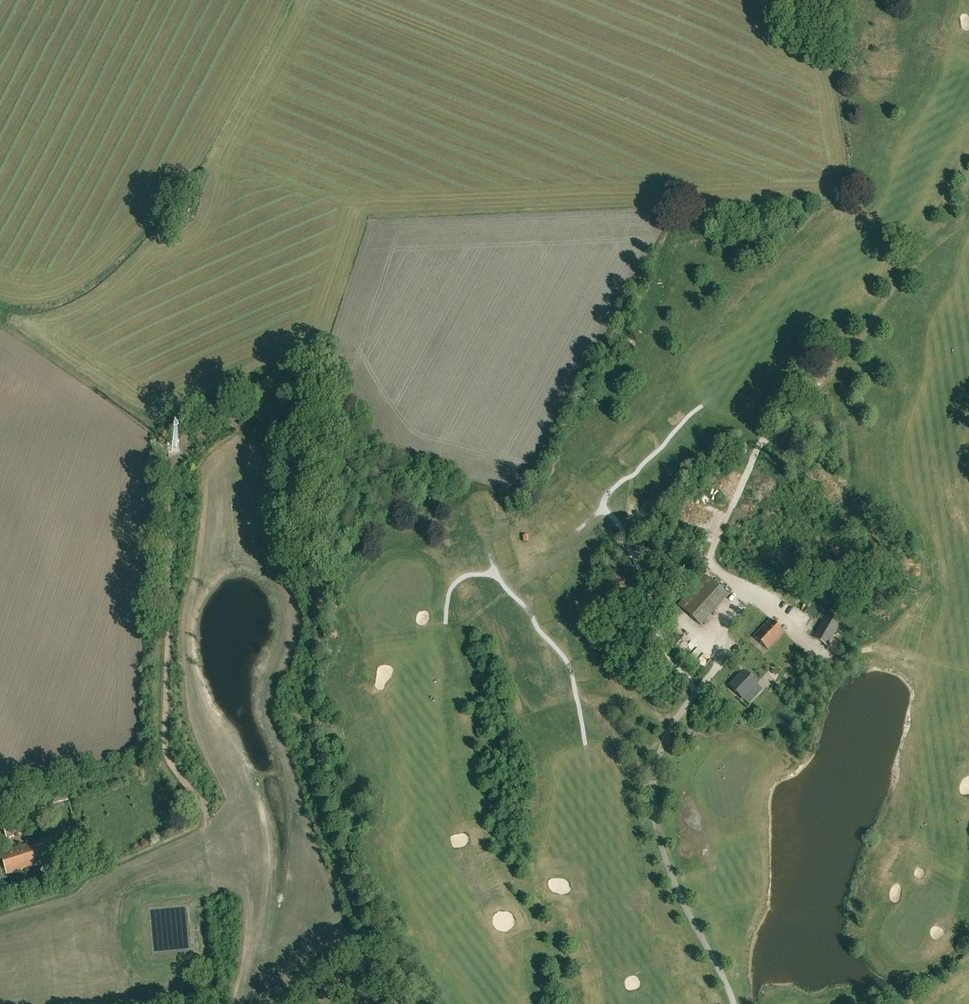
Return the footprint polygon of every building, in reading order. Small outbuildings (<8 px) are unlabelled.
[(728,596),(705,574),(678,605),(701,625),(728,596)] [(812,637),(827,646),(845,617),(830,608),(812,637)] [(771,619),(754,636),(768,649),(784,632),(771,619)] [(757,684),(743,670),(729,685),(743,699),(757,684)] [(22,813),(0,822),(6,836),(28,829),(22,813)] [(46,838),(0,852),(7,873),(53,859),(46,838)]
